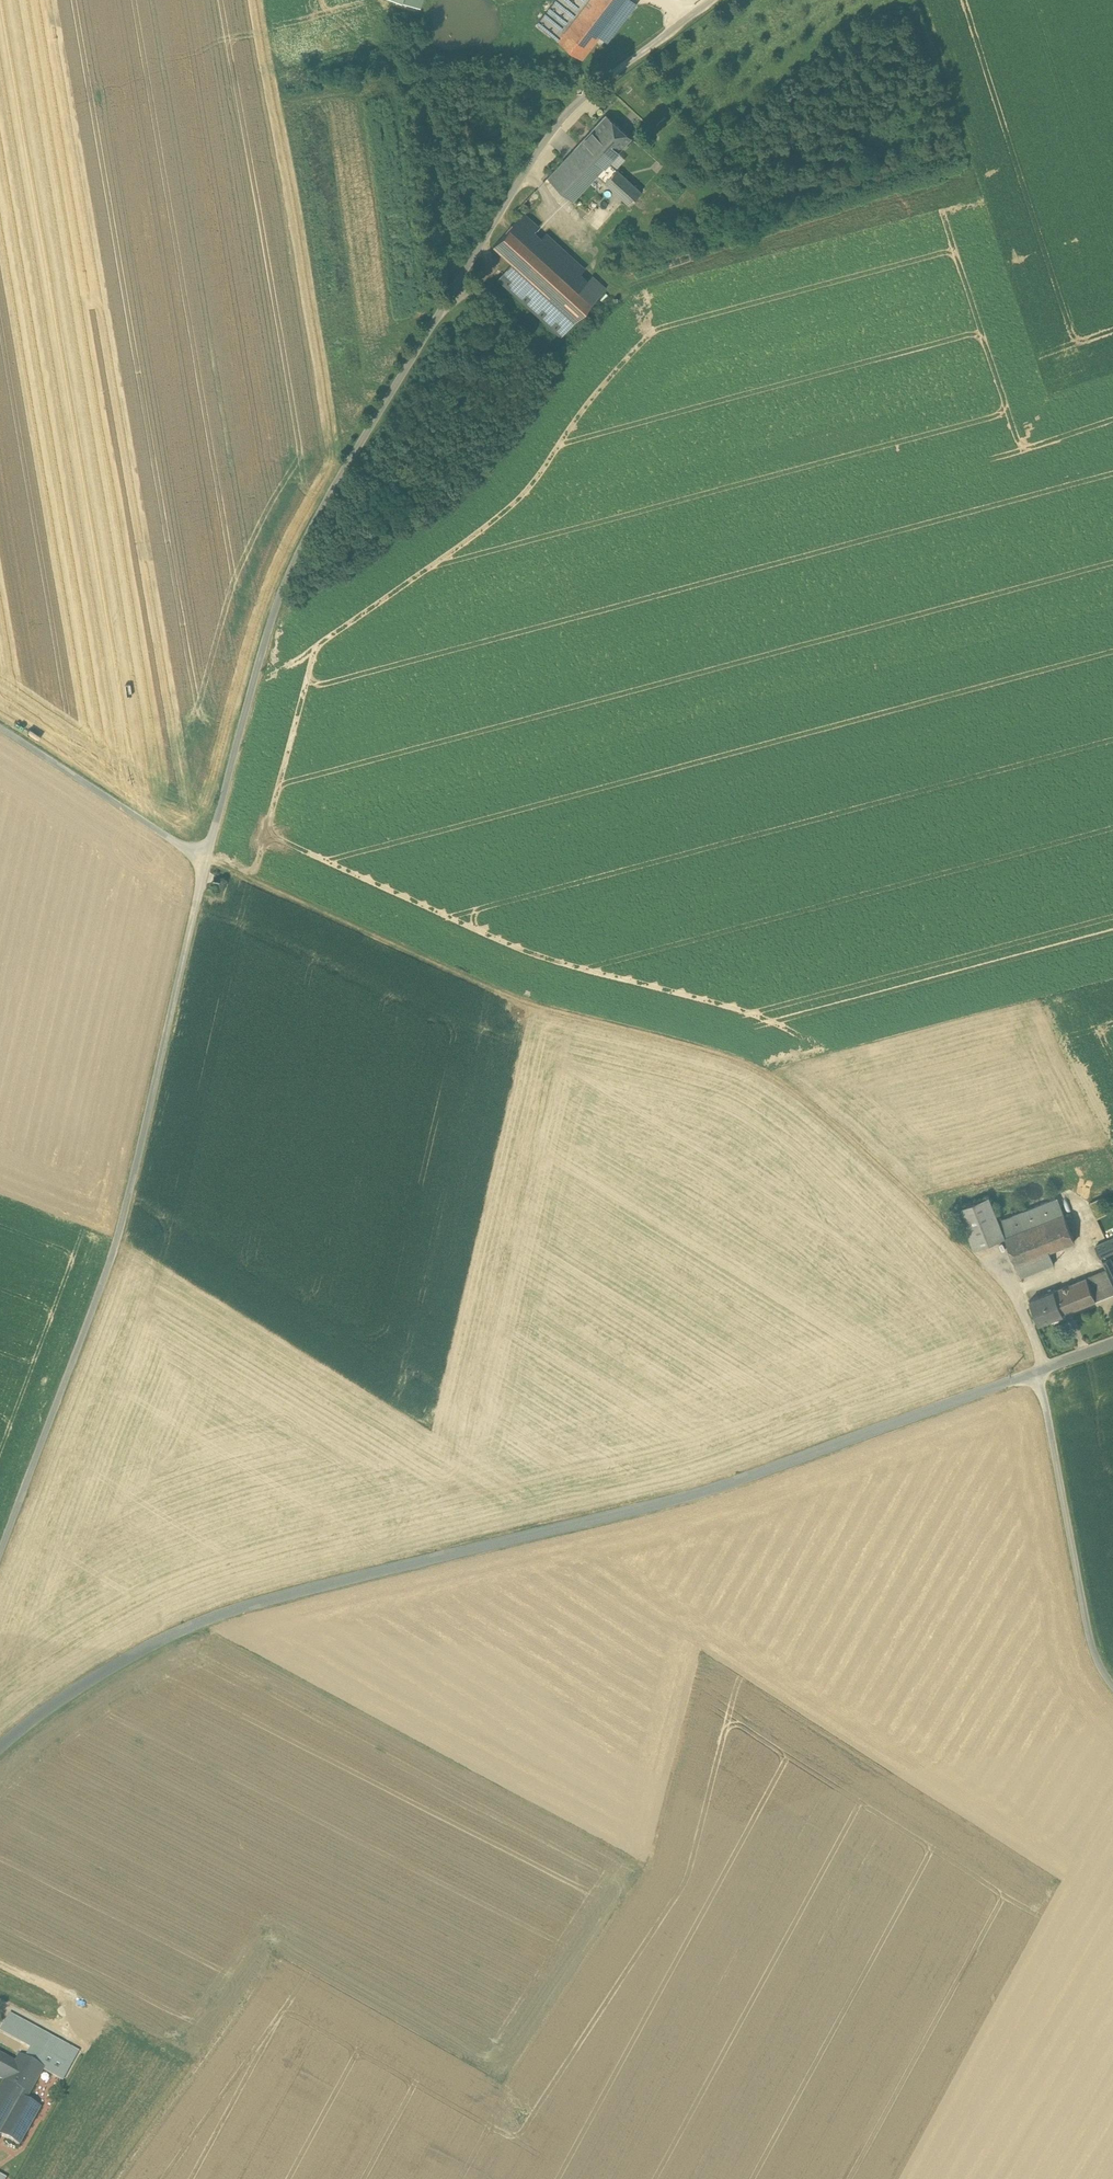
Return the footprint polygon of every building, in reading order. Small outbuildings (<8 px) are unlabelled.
[(537,22),(555,37),(584,0),(554,0),(537,22)] [(555,37),(581,57),(599,35),(626,0),(584,0),(555,37)] [(599,35),(607,41),(636,3),(632,0),(626,0),(599,35)] [(606,113),(563,159),(589,183),(596,174),(609,161),(631,137),(606,113)] [(589,183),(563,159),(547,176),(572,200),(589,183)] [(641,191),(609,161),(596,174),(629,204),(641,191)] [(585,269),(545,233),(535,244),(529,237),(538,227),(523,212),(493,246),(512,263),(575,321),(605,288),(592,276),(582,286),(575,280),(585,269)] [(575,321),(512,263),(498,279),(561,337),(575,321)] [(989,1196),(958,1208),(974,1249),(1005,1237),(999,1220),(989,1196)] [(1058,1197),(999,1220),(1005,1237),(1064,1213),(1058,1197)] [(1064,1213),(1005,1237),(1021,1277),(1054,1263),(1049,1251),(1075,1241),(1064,1213)] [(1096,1246),(1101,1257),(1112,1251),(1112,1237),(1096,1246)] [(1110,1257),(1102,1261),(1106,1269),(1110,1277),(1112,1275),(1112,1263),(1110,1257)] [(1078,1280),(1054,1290),(1063,1313),(1112,1293),(1112,1283),(1110,1277),(1106,1269),(1078,1280)] [(1054,1290),(1030,1300),(1039,1323),(1063,1313),(1054,1290)] [(0,2053),(0,2077),(5,2079),(0,2088),(0,2137),(1,2135),(20,2146),(41,2108),(26,2100),(44,2068),(19,2054),(15,2061),(0,2053)]
